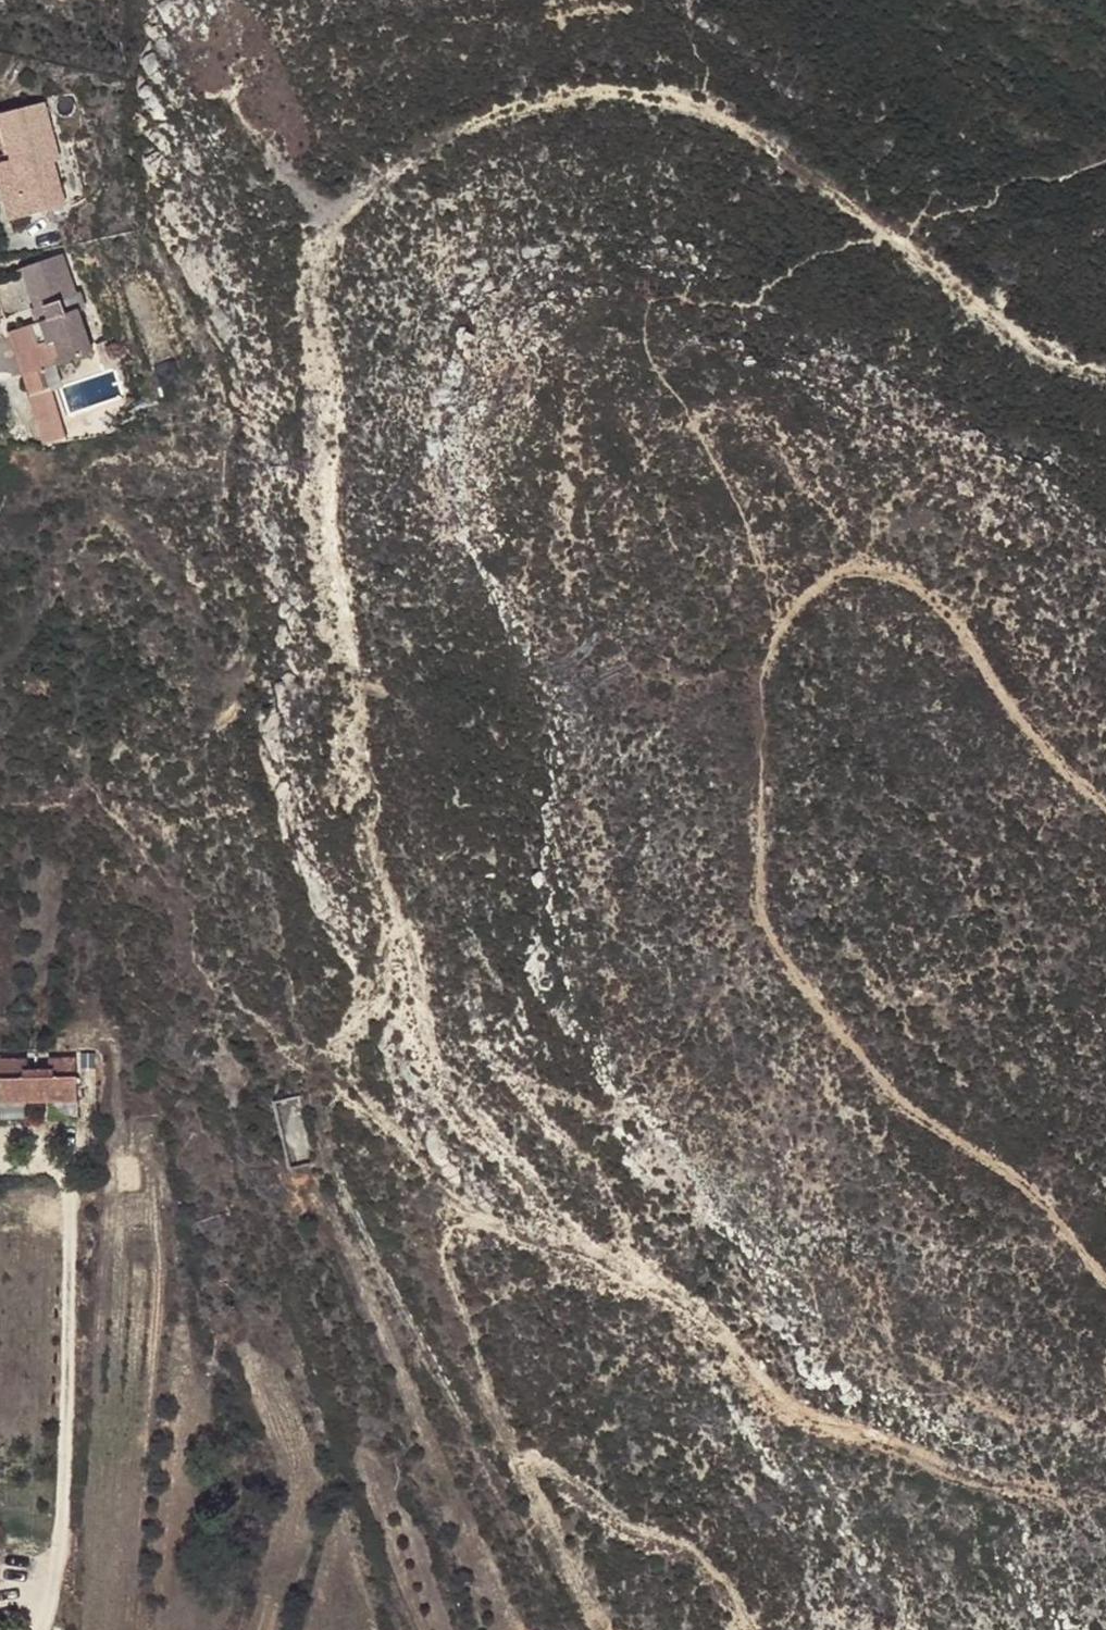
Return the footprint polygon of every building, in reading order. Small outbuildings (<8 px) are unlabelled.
[(24,217),(64,200),(49,162),(60,157),(35,100),(0,116),(0,123),(5,139),(0,141),(0,196),(1,198),(15,193),(24,217)] [(12,222),(24,217),(15,193),(1,198),(12,222)] [(84,294),(70,255),(27,270),(27,271),(40,309),(37,311),(38,315),(34,317),(37,325),(27,329),(40,370),(27,375),(50,446),(75,442),(51,370),(100,353),(87,311),(93,309),(87,292),(84,294)] [(27,329),(14,333),(27,375),(40,370),(27,329)] [(73,1102),(73,1061),(46,1060),(45,1071),(24,1071),(24,1060),(0,1059),(0,1101),(73,1102)]
